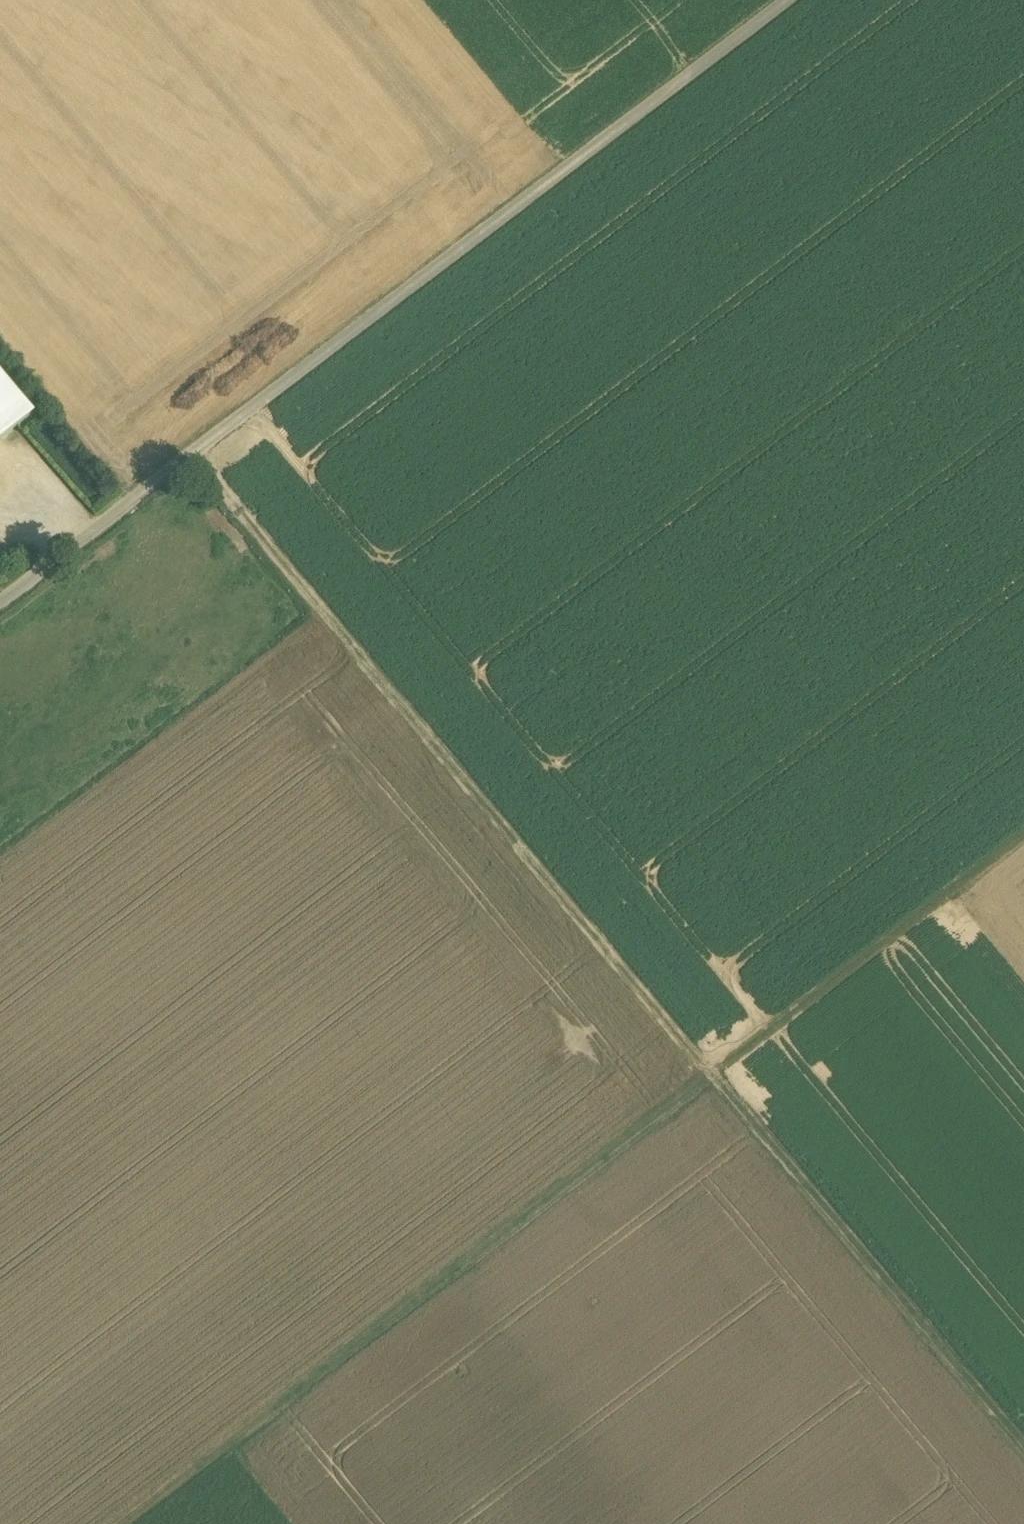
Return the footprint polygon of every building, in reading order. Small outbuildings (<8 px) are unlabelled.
[(32,414),(0,376),(0,441),(32,414)]
